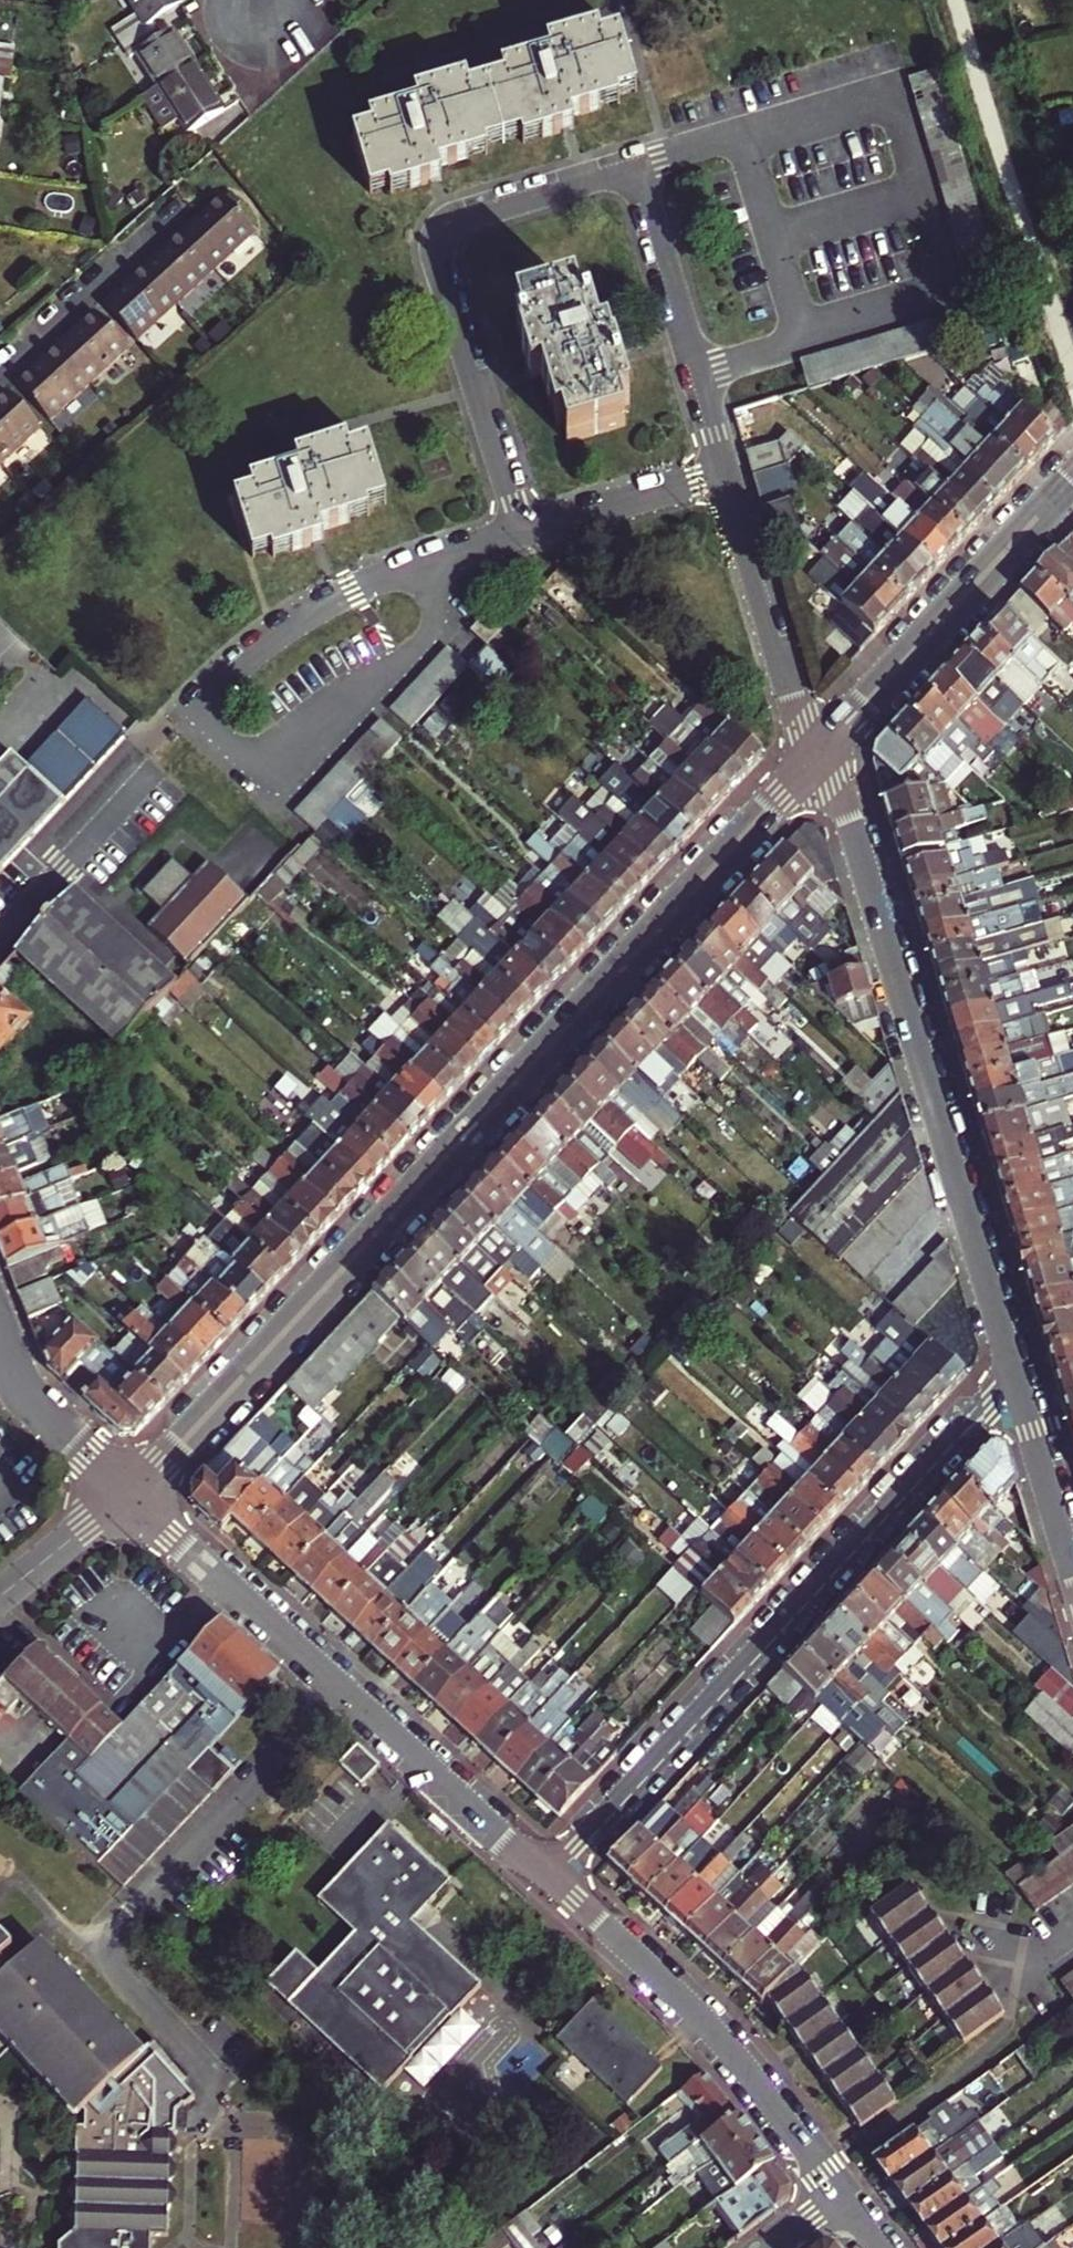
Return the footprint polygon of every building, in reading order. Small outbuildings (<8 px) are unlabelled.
[(127,37),(160,16),(151,3),(156,0),(140,0),(144,7),(118,23),(127,37)] [(1070,3),(1069,0),(1043,0),(1049,13),(1070,3)] [(164,80),(199,57),(178,26),(169,31),(160,16),(127,37),(136,51),(142,47),(164,80)] [(574,115),(620,105),(618,97),(637,93),(623,33),(607,37),(604,26),(553,37),(556,51),(504,63),(506,73),(469,81),(468,76),(415,88),(418,103),(367,114),(370,128),(357,132),(371,193),(395,188),(396,192),(443,182),(440,167),(490,156),(488,145),(522,138),(523,144),(578,132),(574,115)] [(0,44),(0,61),(15,63),(18,47),(0,44)] [(195,128),(230,105),(199,57),(164,80),(147,91),(169,124),(185,113),(195,128)] [(2,118),(7,78),(13,79),(15,63),(0,61),(0,117),(2,118)] [(912,92),(938,84),(934,72),(917,77),(909,79),(912,92)] [(917,105),(942,97),(938,84),(912,92),(917,105)] [(921,118),(946,110),(942,97),(917,105),(921,118)] [(925,132),(951,124),(946,110),(921,118),(925,132)] [(929,145),(955,137),(951,124),(925,132),(929,145)] [(933,159),(959,151),(955,137),(929,145),(933,159)] [(938,173),(964,166),(959,151),(933,159),(938,173)] [(942,186),(968,179),(964,166),(938,173),(942,186)] [(946,199),(972,191),(968,179),(942,186),(946,199)] [(950,211),(976,203),(972,191),(946,199),(950,211)] [(215,274),(256,236),(222,199),(204,215),(181,236),(215,274)] [(954,224),(980,217),(976,203),(950,211),(954,224)] [(958,238),(984,230),(980,217),(954,224),(958,238)] [(177,309),(215,274),(181,236),(164,251),(142,271),(177,309)] [(138,345),(177,309),(142,271),(121,290),(104,306),(138,345)] [(620,406),(629,403),(612,340),(603,343),(593,306),(583,308),(578,288),(520,303),(527,330),(521,331),(535,388),(545,385),(556,427),(562,426),(566,443),(625,427),(620,406)] [(985,337),(977,309),(802,361),(810,389),(834,382),(857,375),(882,368),(906,360),(931,353),(932,353),(960,345),(985,337)] [(55,350),(90,388),(130,352),(95,314),(78,330),(55,350)] [(1012,364),(1029,358),(1020,327),(985,337),(960,345),(963,357),(1005,343),(1012,364)] [(50,424),(90,388),(55,350),(33,370),(15,387),(50,424)] [(1039,456),(1055,438),(1024,409),(1029,404),(1004,381),(991,394),(970,374),(963,382),(969,388),(974,393),(1009,425),(1011,423),(1026,437),(1023,440),(1039,456)] [(960,397),(966,403),(974,393),(969,388),(960,397)] [(1023,440),(1026,437),(1011,423),(1009,425),(974,393),(966,403),(977,412),(971,420),(1025,471),(1039,456),(1023,440)] [(42,432),(7,394),(0,401),(0,466),(2,469),(42,432)] [(992,474),(995,471),(980,457),(978,458),(942,424),(919,403),(910,413),(919,421),(913,428),(926,440),(994,505),(1008,489),(992,474)] [(1008,489),(1025,471),(971,420),(965,426),(952,413),(942,424),(978,458),(980,457),(995,471),(992,474),(1008,489)] [(912,456),(926,440),(913,428),(899,443),(912,456)] [(792,466),(806,451),(787,434),(778,444),(748,453),(756,481),(787,471),(792,466)] [(369,508),(386,504),(372,445),(352,451),(349,440),(291,456),(293,467),(253,477),(256,490),(231,497),(247,555),(263,551),(265,557),(313,545),(311,537),(360,524),(359,518),(370,515),(369,508)] [(980,520),(994,505),(926,440),(912,456),(937,480),(948,491),(951,488),(966,503),(964,505),(980,520)] [(949,553),(965,536),(922,496),(905,481),(899,488),(894,483),(897,480),(888,471),(877,483),(886,492),(891,496),(919,522),(921,520),(937,535),(934,538),(949,553)] [(876,503),(886,492),(877,483),(869,475),(858,487),(876,503)] [(980,520),(964,505),(966,503),(951,488),(948,491),(937,480),(922,496),(965,536),(980,520)] [(918,588),(935,570),(875,514),(851,493),(837,508),(851,521),(888,556),(890,554),(905,569),(902,572),(918,588)] [(934,538),(937,535),(921,520),(919,522),(891,496),(875,514),(935,570),(949,553),(934,538)] [(890,554),(888,556),(851,521),(835,538),(872,572),(905,602),(918,588),(902,572),(905,569),(890,554)] [(1037,573),(1072,607),(1072,534),(1037,573)] [(890,618),(905,602),(872,572),(865,579),(822,540),(816,547),(818,550),(820,551),(832,563),(858,587),(860,585),(876,600),(874,603),(890,618)] [(860,651),(890,618),(874,603),(876,600),(860,585),(858,587),(832,563),(823,573),(826,575),(820,581),(846,605),(836,616),(838,632),(860,651)] [(1037,573),(1020,592),(1048,618),(1065,633),(1072,624),(1072,607),(1037,573)] [(1003,610),(1031,636),(1048,618),(1020,592),(1003,610)] [(1051,675),(1061,664),(1031,636),(1003,610),(983,631),(1058,702),(1060,703),(1069,692),(1051,675)] [(471,630),(488,646),(503,629),(486,613),(485,614),(471,630)] [(1052,709),(1058,702),(983,631),(965,652),(1017,700),(1020,696),(1013,688),(1018,683),(1026,690),(1043,706),(1046,703),(1052,709)] [(492,686),(509,666),(488,646),(469,666),(492,686)] [(469,666),(448,647),(390,709),(411,729),(417,723),(435,703),(451,686),(469,666)] [(1034,716),(1017,700),(965,652),(945,673),(988,713),(990,714),(1002,701),(1009,708),(1027,724),(1034,716)] [(970,735),(988,713),(945,673),(925,694),(970,735)] [(1013,688),(1020,696),(1026,690),(1018,683),(1013,688)] [(980,743),(970,735),(925,694),(907,714),(962,764),(980,743)] [(745,776),(764,755),(704,701),(686,721),(745,776)] [(990,714),(998,721),(1009,708),(1002,701),(990,714)] [(124,737),(92,705),(30,771),(0,803),(0,871),(124,737)] [(728,794),(745,776),(686,721),(670,707),(654,725),(669,739),(728,794)] [(943,786),(962,764),(907,714),(888,735),(941,784),(943,786)] [(401,740),(381,720),(296,811),(317,831),(327,821),(346,800),(363,781),(381,762),(383,759),(396,746),(401,740)] [(900,797),(941,784),(888,735),(877,747),(873,762),(885,801),(900,797)] [(709,814),(728,794),(669,739),(650,760),(709,814)] [(383,759),(394,769),(406,755),(396,746),(383,759)] [(30,771),(12,754),(0,767),(0,803),(30,771)] [(692,833),(709,814),(650,760),(632,779),(692,833)] [(675,852),(692,833),(632,779),(618,766),(607,778),(601,785),(615,798),(675,852)] [(894,833),(955,815),(951,804),(948,805),(941,784),(900,797),(885,801),(894,833)] [(657,871),(675,852),(615,798),(601,785),(584,805),(657,871)] [(640,890),(657,871),(584,805),(574,796),(558,815),(580,835),(640,890)] [(955,815),(970,810),(960,801),(951,804),(955,815)] [(330,824),(343,835),(362,814),(349,802),(330,824)] [(944,846),(963,841),(959,827),(983,819),(979,808),(970,810),(955,815),(894,833),(901,859),(944,846)] [(840,900),(846,906),(823,827),(805,824),(783,848),(840,900)] [(622,909),(640,890),(580,835),(563,854),(622,909)] [(293,858),(304,867),(320,849),(310,839),(296,854),(293,858)] [(954,882),(953,877),(976,870),(1003,863),(999,846),(979,852),(980,857),(973,858),(967,840),(963,841),(944,846),(946,856),(904,869),(910,888),(931,882),(932,887),(954,882)] [(822,919),(840,900),(783,848),(765,867),(822,919)] [(604,928),(622,909),(563,854),(555,862),(544,873),(604,928)] [(275,877),(285,887),(304,867),(293,858),(275,877)] [(223,934),(241,915),(250,904),(210,867),(196,882),(177,864),(146,897),(165,915),(150,931),(191,969),(205,954),(223,934)] [(831,928),(822,919),(765,867),(746,888),(812,948),(831,928)] [(917,912),(976,896),(973,886),(980,884),(976,870),(953,877),(954,882),(932,887),(931,882),(910,888),(917,912)] [(587,947),(604,928),(544,873),(526,893),(587,947)] [(257,896),(268,906),(285,887),(275,877),(257,896)] [(569,966),(587,947),(526,893),(510,879),(493,898),(509,912),(535,936),(569,966)] [(967,925),(966,921),(1004,910),(1010,909),(1026,904),(1028,903),(1023,883),(998,890),(983,894),(976,896),(917,912),(923,931),(943,925),(945,930),(967,925)] [(976,896),(983,894),(980,884),(973,886),(976,896)] [(802,959),(812,948),(746,888),(727,908),(775,952),(784,941),(802,959)] [(169,993),(175,986),(72,890),(15,952),(119,1048),(152,1011),(169,993)] [(923,931),(929,954),(1002,933),(1016,929),(1032,925),(1026,904),(1010,909),(1004,910),(966,921),(967,925),(945,930),(943,925),(923,931)] [(779,956),(775,952),(727,908),(709,928),(761,976),(779,956)] [(551,986),(569,966),(535,936),(509,912),(491,931),(551,986)] [(223,934),(230,941),(248,922),(241,915),(223,934)] [(533,1005),(551,986),(491,931),(477,919),(473,915),(463,926),(481,942),(473,951),(533,1005)] [(1032,925),(1016,929),(1022,951),(1033,948),(1054,942),(1048,920),(1032,925)] [(782,996),(761,976),(709,928),(691,947),(724,977),(731,970),(758,994),(759,992),(774,1005),(782,996)] [(1016,929),(1002,933),(1009,955),(1022,951),(1016,929)] [(978,964),(1009,955),(1002,933),(929,954),(935,974),(957,968),(958,973),(979,968),(978,964)] [(205,954),(213,961),(230,941),(223,934),(205,954)] [(498,1043),(516,1023),(456,969),(416,934),(407,944),(446,979),(438,988),(498,1043)] [(737,1005),(716,986),(724,977),(691,947),(674,966),(746,1032),(775,1059),(784,1049),(737,1005)] [(942,997),(1010,978),(1008,970),(1037,961),(1033,948),(1022,951),(1009,955),(978,964),(979,968),(958,973),(957,968),(935,974),(942,997)] [(516,1023),(533,1005),(473,951),(456,969),(516,1023)] [(842,976),(865,969),(860,953),(827,963),(842,976)] [(729,1051),(746,1032),(674,966),(656,985),(689,1015),(715,1039),(729,1051)] [(854,1025),(879,1018),(865,969),(842,976),(812,985),(854,1025)] [(169,993),(179,1002),(197,982),(187,973),(175,986),(169,993)] [(990,1006),(1022,997),(1016,976),(1010,978),(942,997),(948,1016),(968,1010),(970,1016),(991,1010),(990,1006)] [(737,1005),(745,996),(724,977),(716,986),(737,1005)] [(955,1040),(1027,1020),(1025,1010),(1070,996),(1066,984),(1022,997),(990,1006),(991,1010),(970,1016),(968,1010),(948,1016),(955,1040)] [(707,1048),(682,1024),(689,1015),(656,985),(638,1005),(697,1058),(721,1080),(728,1072),(730,1069),(707,1048)] [(480,1061),(498,1043),(438,988),(420,1008),(480,1061)] [(152,1011),(162,1020),(179,1002),(169,993),(152,1011)] [(27,1022),(0,997),(0,1053),(27,1022)] [(463,1080),(480,1061),(420,1008),(410,999),(404,1006),(414,1015),(403,1026),(463,1080)] [(686,1070),(697,1058),(638,1005),(620,1024),(654,1054),(660,1046),(686,1070)] [(393,1018),(403,1026),(414,1015),(404,1006),(393,1018)] [(707,1048),(715,1039),(689,1015),(682,1024),(707,1048)] [(1004,1053),(1003,1050),(1046,1038),(1039,1016),(1027,1020),(955,1040),(961,1060),(982,1054),(983,1058),(1004,1053)] [(646,1063),(654,1054),(620,1024),(603,1043),(661,1097),(672,1107),(679,1113),(688,1103),(671,1087),(646,1063)] [(445,1100),(463,1080),(403,1026),(390,1040),(385,1046),(445,1100)] [(385,1046),(390,1040),(380,1031),(376,1037),(385,1046)] [(961,1060),(967,1083),(1067,1054),(1061,1034),(1046,1038),(1003,1050),(1004,1053),(983,1058),(982,1054),(961,1060)] [(652,1107),(661,1097),(603,1043),(585,1061),(619,1092),(626,1083),(652,1107)] [(427,1119),(445,1100),(385,1046),(367,1065),(427,1119)] [(1015,1091),(1072,1076),(1072,1059),(1071,1053),(1067,1054),(967,1083),(973,1102),(995,1096),(996,1101),(1016,1095),(1015,1091)] [(671,1087),(679,1078),(654,1054),(646,1063),(671,1087)] [(409,1139),(427,1119),(367,1065),(359,1073),(341,1057),(331,1068),(409,1139)] [(856,1099),(876,1118),(901,1090),(892,1059),(873,1079),(856,1099)] [(611,1100),(619,1092),(585,1061),(568,1081),(627,1135),(636,1124),(611,1100)] [(391,1157),(409,1139),(331,1068),(329,1066),(318,1079),(338,1096),(332,1104),(391,1157)] [(721,1080),(734,1091),(741,1083),(728,1072),(721,1080)] [(980,1124),(1056,1103),(1072,1098),(1072,1076),(1015,1091),(1016,1095),(996,1101),(995,1096),(973,1102),(980,1124)] [(641,1148),(627,1135),(568,1081),(549,1101),(582,1131),(589,1123),(615,1147),(616,1145),(642,1169),(652,1158),(641,1148)] [(61,1115),(84,1105),(78,1090),(54,1099),(61,1115)] [(901,1195),(923,1171),(925,1169),(901,1090),(876,1118),(868,1127),(859,1136),(842,1155),(825,1174),(806,1194),(790,1212),(842,1260),(843,1259),(852,1249),(861,1238),(870,1229),(880,1218),(891,1206),(901,1195)] [(627,1135),(641,1148),(658,1128),(619,1092),(611,1100),(636,1124),(627,1135)] [(652,1107),(663,1117),(672,1107),(661,1097),(652,1107)] [(373,1177),(391,1157),(332,1104),(331,1103),(322,1113),(305,1098),(297,1108),(373,1177)] [(356,1195),(373,1177),(297,1108),(288,1100),(279,1110),(303,1133),(296,1141),(322,1164),(356,1195)] [(601,1163),(608,1155),(582,1131),(549,1101),(532,1119),(604,1184),(609,1189),(618,1179),(601,1163)] [(987,1150),(1063,1128),(1056,1103),(980,1124),(987,1150)] [(34,1135),(24,1111),(0,1121),(0,1150),(34,1135)] [(594,1195),(604,1184),(532,1119),(515,1138),(561,1181),(573,1192),(582,1200),(590,1191),(594,1195)] [(851,1129),(859,1136),(868,1127),(860,1119),(851,1129)] [(608,1155),(615,1147),(589,1123),(582,1131),(608,1155)] [(1072,1139),(1072,1125),(1063,1128),(1067,1141),(1072,1139)] [(994,1174),(1056,1156),(1053,1146),(1067,1141),(1063,1128),(987,1150),(994,1174)] [(37,1165),(39,1164),(33,1150),(46,1144),(41,1132),(34,1135),(0,1150),(0,1180),(37,1165)] [(554,1189),(561,1181),(515,1138),(497,1157),(568,1222),(574,1228),(578,1222),(583,1218),(565,1201),(566,1200),(554,1189)] [(338,1215),(356,1195),(322,1164),(296,1141),(289,1149),(278,1161),(338,1215)] [(321,1234),(338,1215),(278,1161),(261,1145),(253,1154),(269,1169),(261,1179),(321,1234)] [(1070,1151),(1056,1156),(994,1174),(1002,1199),(1072,1179),(1072,1160),(1070,1151)] [(40,1195),(110,1166),(104,1152),(85,1160),(83,1154),(67,1160),(69,1166),(42,1177),(39,1172),(37,1165),(0,1180),(0,1211),(40,1195)] [(562,1229),(568,1222),(497,1157),(479,1176),(538,1231),(550,1218),(562,1229)] [(42,1177),(69,1166),(67,1160),(39,1172),(42,1177)] [(923,1216),(933,1206),(923,1171),(901,1195),(923,1216)] [(303,1252),(321,1234),(261,1179),(250,1191),(233,1176),(227,1184),(243,1198),(303,1252)] [(521,1250),(538,1231),(479,1176),(461,1195),(521,1250)] [(1072,1206),(1072,1179),(1002,1199),(1010,1225),(1072,1206)] [(145,1209),(165,1200),(143,1181),(135,1184),(145,1209)] [(566,1200),(573,1192),(561,1181),(554,1189),(566,1200)] [(774,1198),(790,1212),(806,1194),(799,1188),(796,1192),(786,1183),(774,1198)] [(79,1207),(72,1189),(47,1199),(49,1204),(44,1205),(40,1195),(0,1211),(0,1239),(79,1207)] [(539,1267),(521,1250),(461,1195),(443,1215),(477,1245),(484,1237),(510,1261),(529,1278),(539,1267)] [(913,1227),(923,1216),(901,1195),(891,1206),(913,1227)] [(285,1272),(303,1252),(243,1198),(225,1217),(285,1272)] [(902,1238),(913,1227),(891,1206),(880,1218),(902,1238)] [(1072,1233),(1072,1206),(1010,1225),(1017,1250),(1072,1233)] [(5,1266),(57,1245),(67,1241),(101,1227),(98,1220),(86,1225),(79,1207),(0,1239),(0,1254),(5,1266)] [(490,1272),(497,1263),(477,1245),(443,1215),(425,1234),(470,1275),(480,1263),(490,1272)] [(266,1293),(285,1272),(225,1217),(206,1238),(266,1293)] [(754,1252),(772,1232),(756,1218),(739,1239),(754,1252)] [(892,1249),(902,1238),(880,1218),(870,1229),(892,1249)] [(583,1236),(587,1230),(578,1222),(574,1228),(583,1236)] [(197,1245),(204,1237),(189,1223),(182,1231),(197,1245)] [(882,1259),(892,1249),(870,1229),(861,1238),(882,1259)] [(1017,1250),(1024,1275),(1072,1261),(1072,1233),(1017,1250)] [(456,1296),(473,1278),(470,1275),(425,1234),(408,1253),(456,1296)] [(247,1313),(266,1293),(206,1238),(204,1237),(197,1245),(185,1258),(247,1313)] [(502,1269),(510,1261),(484,1237),(477,1245),(497,1263),(502,1269)] [(873,1269),(882,1259),(861,1238),(852,1249),(873,1269)] [(954,1279),(957,1276),(946,1239),(929,1256),(934,1261),(954,1279)] [(5,1266),(14,1289),(46,1275),(43,1268),(63,1259),(57,1245),(5,1266)] [(864,1278),(873,1269),(852,1249),(843,1259),(864,1278)] [(504,1341),(456,1296),(408,1253),(391,1271),(449,1325),(486,1360),(504,1341)] [(229,1333),(247,1313),(185,1258),(167,1277),(229,1333)] [(636,1284),(643,1276),(627,1261),(619,1269),(636,1284)] [(945,1295),(957,1282),(954,1279),(934,1261),(922,1273),(945,1295)] [(1072,1289),(1072,1261),(1024,1275),(1032,1301),(1072,1289)] [(431,1345),(449,1325),(391,1271),(372,1291),(398,1315),(407,1324),(428,1342),(431,1345)] [(934,1305),(945,1295),(922,1273),(912,1284),(934,1305)] [(203,1360),(229,1333),(167,1277),(159,1285),(179,1304),(162,1324),(170,1330),(203,1360)] [(26,1319),(59,1305),(49,1280),(16,1293),(26,1319)] [(924,1316),(934,1305),(912,1284),(901,1295),(924,1316)] [(1032,1301),(1039,1325),(1072,1315),(1072,1289),(1032,1301)] [(386,1328),(398,1315),(372,1291),(361,1303),(386,1328)] [(915,1325),(924,1316),(901,1295),(892,1304),(915,1325)] [(375,1340),(386,1328),(361,1303),(349,1316),(375,1340)] [(946,1393),(964,1374),(888,1303),(878,1315),(895,1331),(919,1353),(911,1361),(946,1393)] [(145,1423),(166,1401),(99,1341),(74,1319),(59,1305),(26,1319),(46,1369),(65,1386),(84,1366),(145,1423)] [(99,1341),(107,1330),(82,1308),(74,1319),(99,1341)] [(1047,1350),(1072,1342),(1072,1315),(1039,1325),(1047,1350)] [(362,1354),(375,1340),(349,1316),(336,1330),(362,1354)] [(147,1338),(143,1334),(148,1328),(141,1321),(131,1333),(135,1336),(142,1343),(143,1343),(147,1338)] [(185,1381),(203,1360),(170,1330),(162,1340),(148,1328),(143,1334),(147,1338),(143,1343),(185,1381)] [(166,1401),(185,1381),(143,1343),(142,1343),(133,1354),(126,1347),(107,1330),(99,1341),(166,1401)] [(351,1366),(362,1354),(336,1330),(326,1341),(351,1366)] [(911,1361),(919,1353),(895,1331),(888,1340),(911,1361)] [(126,1347),(133,1354),(142,1343),(135,1336),(126,1347)] [(928,1413),(946,1393),(911,1361),(903,1371),(879,1349),(867,1338),(858,1348),(928,1413)] [(903,1371),(911,1361),(888,1340),(879,1349),(903,1371)] [(338,1381),(351,1366),(326,1341),(312,1356),(338,1381)] [(911,1432),(928,1413),(858,1348),(851,1341),(844,1349),(849,1353),(837,1365),(842,1369),(911,1432)] [(1072,1369),(1072,1342),(1047,1350),(1054,1375),(1072,1369)] [(326,1394),(338,1381),(312,1356),(300,1369),(326,1394)] [(135,1434),(145,1423),(84,1366),(65,1386),(119,1436),(135,1434)] [(310,1410),(326,1394),(300,1369),(285,1386),(310,1410)] [(894,1451),(911,1432),(842,1369),(825,1388),(894,1451)] [(1072,1396),(1072,1369),(1054,1375),(1061,1400),(1072,1396)] [(876,1470),(894,1451),(825,1388),(820,1383),(810,1395),(824,1408),(849,1430),(841,1439),(876,1470)] [(603,1416),(611,1408),(593,1391),(585,1400),(603,1416)] [(1069,1425),(1072,1424),(1072,1396),(1061,1400),(1069,1425)] [(859,1489),(876,1470),(841,1439),(834,1447),(809,1425),(817,1416),(800,1400),(782,1419),(859,1489)] [(841,1439),(849,1430),(824,1408),(817,1416),(841,1439)] [(841,1508),(859,1489),(782,1419),(775,1412),(766,1422),(784,1438),(776,1448),(781,1453),(841,1508)] [(565,1434),(578,1445),(596,1425),(584,1414),(565,1434)] [(834,1447),(841,1439),(817,1416),(809,1425),(834,1447)] [(722,1436),(731,1445),(743,1432),(733,1423),(722,1436)] [(221,1528),(232,1516),(284,1458),(296,1445),(284,1434),(267,1453),(243,1430),(193,1484),(195,1504),(221,1528)] [(284,1458),(294,1468),(310,1451),(296,1445),(284,1458)] [(997,1503),(1016,1482),(1006,1448),(990,1445),(959,1478),(997,1513),(1002,1507),(997,1503)] [(823,1529),(841,1508),(781,1453),(774,1460),(761,1448),(750,1461),(764,1474),(823,1529)] [(232,1516),(252,1535),(320,1461),(310,1451),(294,1468),(284,1458),(232,1516)] [(252,1535),(273,1554),(324,1497),(314,1487),(329,1470),(320,1461),(252,1535)] [(384,1473),(389,1479),(395,1472),(390,1467),(384,1473)] [(314,1591),(345,1557),(358,1543),(348,1533),(355,1525),(357,1526),(395,1484),(389,1479),(384,1473),(346,1516),(293,1572),(314,1591)] [(806,1547),(823,1529),(764,1474),(747,1493),(751,1496),(773,1516),(806,1547)] [(729,1512),(788,1567),(806,1547),(773,1516),(765,1525),(743,1505),(729,1492),(727,1494),(709,1477),(700,1486),(729,1512)] [(1003,1519),(997,1513),(959,1478),(941,1497),(991,1543),(995,1547),(1003,1538),(994,1530),(1003,1519)] [(765,1525),(773,1516),(751,1496),(743,1505),(765,1525)] [(273,1554),(293,1572),(346,1516),(324,1497),(273,1554)] [(384,1506),(388,1510),(396,1501),(392,1497),(384,1506)] [(973,1564),(991,1543),(941,1497),(922,1518),(973,1564)] [(751,1607),(770,1586),(711,1532),(676,1499),(657,1519),(669,1531),(751,1607)] [(770,1586),(788,1567),(729,1512),(711,1532),(770,1586)] [(1000,1588),(973,1564),(922,1518),(905,1537),(970,1595),(983,1607),(1000,1588)] [(314,1591),(334,1610),(404,1534),(394,1524),(376,1544),(356,1567),(345,1557),(314,1591)] [(358,1543),(366,1534),(357,1526),(355,1525),(348,1533),(358,1543)] [(734,1625),(751,1607),(669,1531),(661,1540),(685,1561),(676,1572),(693,1588),(714,1606),(734,1625)] [(334,1610),(355,1629),(386,1595),(376,1586),(396,1562),(400,1566),(418,1546),(405,1533),(404,1534),(334,1610)] [(345,1557),(356,1567),(376,1544),(366,1534),(358,1543),(345,1557)] [(965,1600),(970,1595),(905,1537),(888,1555),(920,1584),(947,1609),(949,1610),(961,1597),(965,1600)] [(912,1593),(920,1584),(888,1555),(871,1573),(946,1642),(955,1633),(939,1618),(912,1593)] [(376,1586),(386,1595),(407,1572),(400,1566),(396,1562),(376,1586)] [(375,1647),(396,1666),(448,1609),(438,1600),(450,1585),(453,1588),(465,1575),(452,1563),(444,1572),(375,1647)] [(355,1629),(375,1647),(444,1572),(436,1564),(418,1583),(397,1606),(386,1595),(355,1629)] [(1030,1579),(1050,1597),(1041,1568),(1030,1579)] [(386,1595),(397,1606),(418,1583),(407,1572),(386,1595)] [(951,1647),(946,1642),(871,1573),(853,1593),(911,1648),(919,1639),(940,1659),(951,1647)] [(939,1618),(947,1609),(920,1584),(912,1593),(939,1618)] [(396,1666),(416,1685),(468,1628),(494,1599),(487,1593),(478,1603),(476,1600),(458,1619),(448,1609),(396,1666)] [(894,1666),(911,1648),(853,1593),(836,1611),(894,1666)] [(477,1636),(482,1640),(499,1621),(496,1619),(506,1607),(495,1598),(494,1599),(468,1628),(477,1636)] [(723,1638),(734,1625),(714,1606),(702,1619),(723,1638)] [(876,1685),(894,1666),(836,1611),(818,1631),(876,1685)] [(193,1719),(200,1726),(264,1658),(222,1619),(127,1720),(123,1724),(89,1761),(42,1811),(64,1832),(81,1835),(114,1810),(110,1806),(193,1719)] [(711,1651),(723,1638),(702,1619),(690,1632),(711,1651)] [(1063,1671),(1071,1669),(1064,1647),(1041,1626),(1029,1640),(1063,1671)] [(416,1685),(436,1703),(467,1670),(456,1659),(477,1636),(468,1628),(416,1685)] [(868,1693),(876,1685),(818,1631),(799,1651),(869,1716),(896,1740),(905,1729),(881,1705),(868,1693)] [(509,1665),(519,1675),(539,1653),(529,1644),(509,1665)] [(857,1730),(869,1716),(799,1651),(782,1670),(803,1689),(822,1706),(840,1723),(844,1718),(857,1730)] [(436,1703),(457,1722),(509,1665),(498,1656),(477,1678),(467,1670),(436,1703)] [(279,1673),(264,1658),(200,1726),(183,1745),(154,1772),(114,1810),(131,1827),(206,1749),(215,1740),(279,1673)] [(59,1684),(75,1683),(65,1674),(65,1665),(60,1665),(54,1666),(48,1671),(52,1675),(58,1675),(59,1684)] [(457,1722),(477,1741),(508,1707),(498,1698),(519,1675),(509,1665),(457,1722)] [(1072,1692),(1072,1688),(1049,1666),(1031,1685),(1041,1693),(1058,1709),(1072,1692)] [(766,1687),(787,1707),(803,1689),(782,1670),(766,1687)] [(89,1761),(123,1724),(75,1683),(59,1684),(58,1675),(52,1675),(48,1671),(2,1715),(22,1733),(37,1715),(65,1739),(18,1789),(42,1811),(89,1761)] [(498,1698),(508,1707),(529,1684),(519,1675),(498,1698)] [(477,1741),(497,1759),(550,1702),(530,1684),(529,1684),(508,1707),(477,1741)] [(881,1705),(888,1697),(876,1685),(868,1693),(881,1705)] [(1058,1709),(1041,1693),(1023,1713),(1072,1759),(1072,1722),(1058,1709)] [(518,1779),(549,1745),(570,1722),(550,1702),(497,1759),(518,1779)] [(841,1724),(840,1723),(822,1706),(808,1721),(827,1738),(841,1724)] [(518,1779),(539,1797),(607,1722),(598,1714),(560,1755),(549,1745),(518,1779)] [(200,1726),(193,1719),(110,1806),(114,1810),(154,1772),(183,1745),(200,1726)] [(539,1797),(559,1816),(618,1753),(607,1743),(617,1731),(607,1722),(539,1797)] [(337,1761),(359,1782),(376,1763),(354,1743),(337,1761)] [(206,1749),(131,1827),(96,1864),(119,1887),(131,1875),(143,1863),(154,1852),(165,1840),(176,1828),(188,1816),(199,1805),(210,1793),(230,1772),(206,1749)] [(606,1860),(626,1879),(696,1804),(711,1788),(700,1778),(669,1810),(659,1801),(606,1860)] [(626,1879),(645,1896),(700,1837),(692,1829),(706,1813),(696,1804),(626,1879)] [(64,1832),(96,1864),(131,1827),(114,1810),(81,1835),(64,1832)] [(287,2003),(383,2089),(481,1982),(414,1921),(452,1879),(386,1820),(318,1896),(354,1929),(325,1960),(303,1941),(264,1983),(287,2003)] [(1057,1855),(1072,1844),(1072,1824),(1067,1828),(1048,1841),(1057,1855)] [(663,1913),(683,1931),(738,1871),(731,1865),(747,1846),(736,1835),(718,1854),(663,1913)] [(645,1896),(663,1913),(718,1854),(700,1837),(645,1896)] [(1072,1883),(1072,1860),(1066,1851),(1055,1859),(1072,1884),(1072,1883)] [(1059,1893),(1072,1884),(1055,1859),(1041,1869),(1059,1893)] [(1015,1883),(1028,1874),(1019,1861),(1003,1872),(1015,1883)] [(683,1931),(702,1948),(771,1875),(760,1865),(747,1879),(738,1871),(683,1931)] [(1047,1902),(1059,1893),(1041,1869),(1029,1878),(1047,1902)] [(702,1948),(721,1966),(776,1907),(768,1899),(781,1884),(771,1875),(702,1948)] [(1035,1911),(1047,1902),(1029,1878),(1017,1886),(1035,1911)] [(873,1911),(891,1936),(928,1909),(910,1884),(873,1911)] [(721,1966),(741,1983),(822,1897),(811,1886),(784,1915),(776,1907),(721,1966)] [(833,1906),(841,1897),(831,1888),(822,1897),(833,1906)] [(765,1997),(796,1964),(825,1934),(815,1926),(833,1906),(822,1897),(741,1983),(760,2001),(765,1997)] [(891,1936),(910,1962),(947,1935),(928,1909),(891,1936)] [(929,1988),(966,1961),(947,1935),(910,1962),(929,1988)] [(173,2209),(181,2195),(174,2181),(182,2168),(176,2157),(181,2146),(163,2116),(157,2115),(158,2081),(137,2060),(145,2051),(78,1982),(82,1978),(69,1964),(65,1968),(41,1943),(24,1960),(0,1936),(0,2247),(155,2247),(155,2235),(172,2236),(173,2209)] [(929,1988),(948,2013),(984,1987),(966,1961),(929,1988)] [(784,2023),(820,1997),(796,1964),(765,1997),(784,2023)] [(1069,1971),(1058,1980),(1072,2001),(1072,1976),(1069,1971)] [(948,2013),(966,2039),(1003,2012),(984,1987),(948,2013)] [(662,2064),(649,2053),(653,2048),(594,1997),(555,2041),(627,2103),(662,2064)] [(802,2048),(838,2022),(820,1997),(784,2023),(802,2048)] [(822,2074),(858,2048),(838,2022),(802,2048),(822,2074)] [(840,2099),(876,2073),(858,2048),(822,2074),(840,2099)] [(1033,2076),(1039,2072),(1033,2062),(1026,2067),(1033,2076)] [(701,2140),(740,2113),(705,2072),(676,2094),(698,2120),(681,2132),(685,2137),(667,2150),(674,2160),(701,2140)] [(840,2099),(859,2125),(894,2099),(876,2073),(840,2099)] [(666,2195),(682,2183),(755,2134),(740,2113),(701,2140),(674,2160),(666,2166),(674,2176),(666,2182),(669,2186),(663,2191),(666,2195)] [(892,2182),(929,2156),(974,2123),(968,2114),(942,2133),(931,2119),(875,2159),(892,2182)] [(715,2200),(719,2197),(775,2161),(755,2134),(682,2183),(666,2195),(653,2206),(659,2215),(679,2199),(688,2192),(692,2198),(705,2188),(715,2200)] [(892,2182),(908,2204),(945,2178),(929,2156),(892,2182)] [(719,2197),(745,2232),(788,2199),(792,2183),(775,2161),(719,2197)] [(908,2204),(925,2227),(981,2186),(965,2164),(945,2178),(908,2204)] [(941,2247),(943,2247),(998,2209),(990,2197),(1002,2188),(994,2178),(981,2186),(925,2227),(941,2247)] [(679,2199),(684,2205),(692,2198),(688,2192),(679,2199)] [(732,2243),(745,2232),(719,2197),(715,2200),(705,2207),(710,2213),(718,2207),(736,2230),(728,2237),(732,2243)] [(1015,2213),(1019,2210),(1011,2200),(998,2209),(1006,2220),(1015,2213)] [(532,2235),(541,2227),(527,2209),(501,2229),(511,2242),(516,2247),(542,2247),(532,2235)] [(1023,2225),(1015,2213),(1006,2220),(998,2209),(943,2247),(990,2247),(1023,2225)] [(1045,2244),(1029,2221),(1023,2225),(990,2247),(1038,2247),(1045,2244)] [(482,2247),(503,2247),(511,2242),(501,2229),(487,2240),(480,2246),(482,2247)] [(1056,2236),(1045,2244),(1048,2247),(1064,2247),(1056,2236)]
